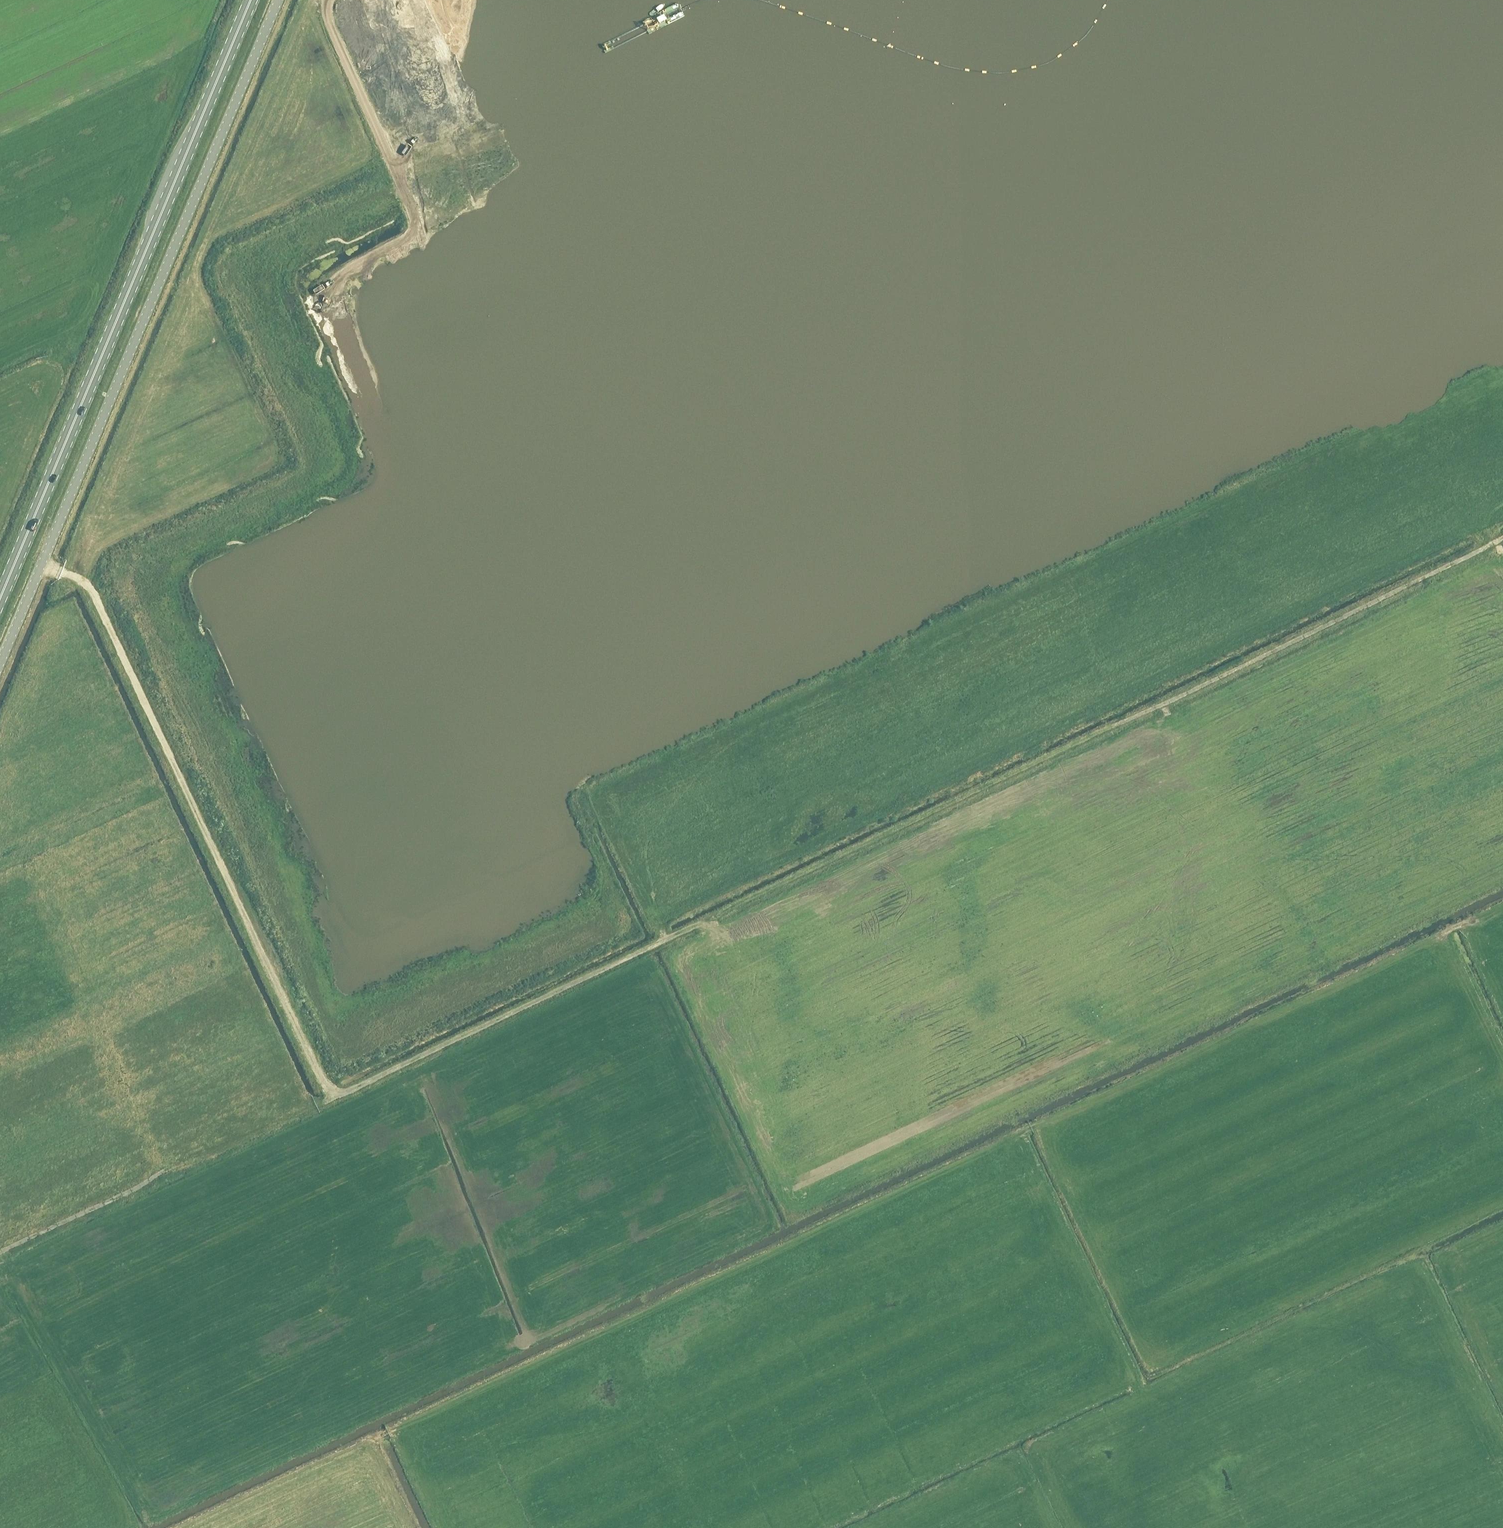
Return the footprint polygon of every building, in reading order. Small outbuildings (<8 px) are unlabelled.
[(1488,539),(1496,535),(1492,528),(1484,531),(1488,539)]
